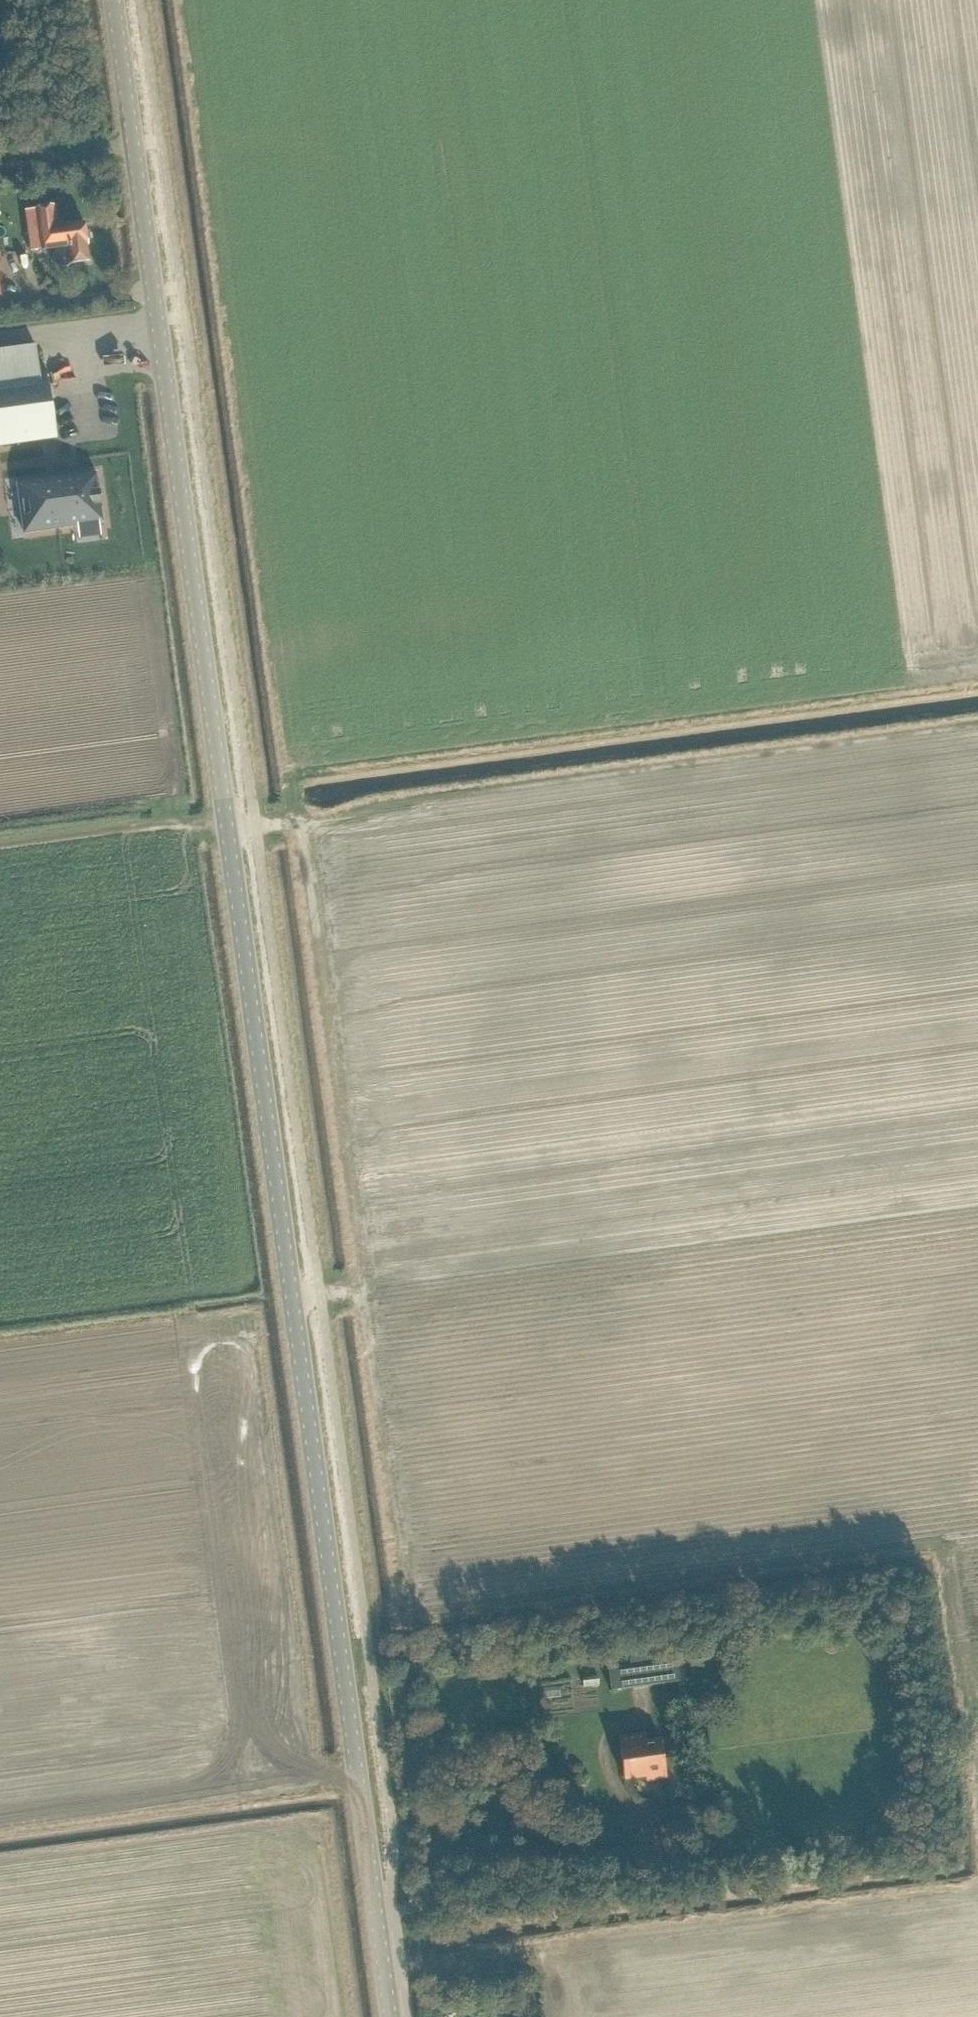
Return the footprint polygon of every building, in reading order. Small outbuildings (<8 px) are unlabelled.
[(35,209),(26,210),(31,251),(46,249),(46,250),(56,249),(57,252),(53,257),(54,264),(59,268),(68,266),(70,264),(85,262),(82,246),(83,246),(83,242),(85,239),(84,233),(81,231),(80,223),(56,226),(54,207),(35,209)] [(56,439),(54,426),(53,414),(47,371),(40,372),(36,347),(36,343),(0,348),(0,447),(56,439)] [(97,472),(17,483),(24,533),(79,525),(100,523),(104,522),(97,472)] [(681,1659),(607,1670),(610,1691),(684,1680),(681,1659)] [(687,1775),(677,1776),(667,1778),(662,1741),(645,1744),(643,1734),(618,1738),(623,1778),(644,1775),(645,1781),(663,1778),(665,1796),(689,1793),(687,1775)]
